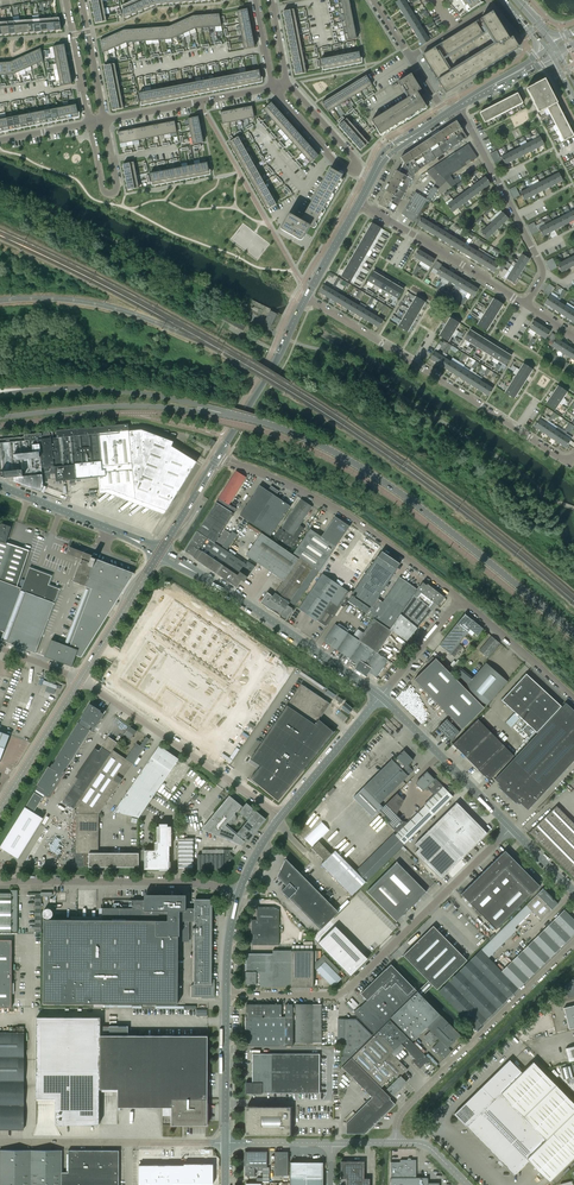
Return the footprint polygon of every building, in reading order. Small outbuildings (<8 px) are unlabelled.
[(134,0),(128,3),(130,15),(136,12),(134,0)] [(142,10),(141,0),(134,0),(136,12),(142,10)] [(400,8),(407,4),(404,0),(399,0),(396,2),(400,8)] [(468,12),(483,2),(481,0),(460,0),(465,7),(467,6),(470,10),(468,11),(468,12)] [(339,9),(350,7),(349,1),(338,3),(339,9)] [(92,4),(93,11),(94,10),(104,8),(103,2),(92,4)] [(130,15),(128,3),(122,6),(124,18),(126,17),(130,15)] [(400,8),(403,15),(410,10),(408,7),(410,6),(408,3),(407,4),(400,8)] [(340,16),(351,14),(350,7),(339,9),(340,16)] [(104,8),(94,10),(93,11),(94,17),(95,17),(105,15),(104,8)] [(236,11),(238,18),(248,15),(247,9),(236,11)] [(284,18),(285,18),(295,16),(294,9),(283,11),(284,18)] [(403,15),(407,21),(414,16),(410,10),(403,15)] [(512,37),(509,39),(492,12),(471,25),(471,24),(467,26),(468,27),(464,29),(463,29),(460,31),(460,32),(456,34),(456,33),(452,36),(453,36),(449,39),(448,38),(445,40),(445,41),(422,55),(425,60),(424,61),(426,65),(427,64),(430,69),(429,69),(432,73),(432,72),(435,77),(434,77),(437,81),(440,85),(440,86),(442,89),(443,89),(446,94),(519,48),(512,37)] [(206,15),(208,27),(215,26),(212,15),(212,14),(206,15)] [(212,15),(215,26),(221,26),(219,14),(212,14),(212,15)] [(342,22),(353,20),(351,14),(340,16),(342,22)] [(103,22),(106,21),(105,15),(95,17),(94,17),(95,24),(103,22)] [(200,16),(199,15),(193,16),(195,28),(196,28),(202,27),(200,16)] [(206,15),(199,15),(200,16),(202,27),(208,27),(206,15)] [(238,18),(239,24),(250,22),(248,15),(238,18)] [(193,16),(187,18),(187,19),(189,31),(195,28),(193,16)] [(286,24),(296,22),(295,16),(285,18),(284,18),(285,24),(286,24)] [(407,21),(411,27),(418,22),(414,16),(407,21)] [(48,31),(55,31),(52,18),(46,19),(48,31)] [(59,18),(52,18),(55,31),(61,30),(59,18)] [(183,34),(189,31),(187,19),(187,18),(181,21),(183,34)] [(29,33),(35,32),(33,19),(26,20),(29,33)] [(33,19),(35,32),(42,32),(39,19),(33,19)] [(46,19),(39,19),(42,32),(48,31),(46,19)] [(22,33),(20,20),(14,21),(16,34),(22,33)] [(29,33),(26,20),(20,20),(22,33),(29,33)] [(343,28),(354,26),(353,20),(342,22),(343,28)] [(1,22),(3,35),(10,34),(7,21),(1,22)] [(7,21),(10,34),(16,34),(14,21),(7,21)] [(181,21),(175,24),(177,36),(183,34),(181,21)] [(251,28),(250,22),(239,24),(240,30),(251,28)] [(287,30),(298,29),(296,22),(286,24),(285,24),(286,31),(287,30)] [(418,22),(411,27),(415,33),(422,28),(418,22)] [(177,36),(175,24),(169,26),(169,27),(171,39),(172,39),(177,36)] [(169,27),(169,26),(162,27),(163,27),(165,39),(171,39),(169,27)] [(344,35),(355,33),(354,26),(343,28),(344,35)] [(156,27),(150,28),(152,40),(158,40),(156,28),(156,27)] [(163,27),(162,27),(156,27),(156,28),(158,40),(165,39),(163,27)] [(415,33),(418,39),(425,34),(424,31),(425,30),(423,27),(422,28),(415,33)] [(137,29),(139,41),(146,41),(143,29),(143,28),(137,29)] [(143,29),(146,41),(152,40),(150,28),(143,28),(143,29)] [(252,34),(251,28),(240,30),(241,36),(252,34)] [(130,30),(130,29),(124,30),(126,42),(127,42),(133,42),(130,30)] [(137,29),(130,29),(130,30),(133,42),(139,41),(137,29)] [(288,37),(299,35),(298,29),(287,30),(286,31),(288,37)] [(126,42),(124,30),(118,33),(120,45),(126,42)] [(112,35),(112,36),(114,48),(120,45),(118,33),(112,35)] [(355,33),(344,35),(345,41),(356,39),(355,33)] [(252,34),(241,36),(243,43),(253,41),(252,34)] [(429,41),(425,34),(418,39),(422,45),(425,43),(426,43),(426,42),(429,41)] [(108,50),(114,48),(112,36),(112,35),(106,38),(108,50)] [(290,43),(300,41),(299,35),(288,37),(289,43),(290,43)] [(106,38),(99,41),(102,53),(108,50),(106,38)] [(253,41),(243,43),(244,49),(255,47),(253,41)] [(291,49),(301,47),(300,41),(290,43),(289,43),(290,50),(291,49)] [(53,47),(54,52),(65,50),(64,44),(53,47)] [(302,54),(301,47),(291,49),(290,50),(291,56),(292,56),(302,54)] [(37,64),(43,61),(41,48),(35,51),(35,52),(37,64)] [(35,52),(35,51),(28,54),(29,54),(31,66),(37,64),(35,52)] [(359,52),(352,53),(354,64),(361,62),(359,52)] [(348,65),(354,64),(352,53),(346,54),(348,65)] [(29,54),(28,54),(22,56),(23,57),(25,69),(31,66),(29,54)] [(293,62),(304,60),(302,54),(292,56),(291,56),(293,62)] [(348,65),(346,54),(340,56),(342,66),(348,65)] [(17,60),(19,72),(25,69),(23,57),(22,56),(16,59),(17,60)] [(340,56),(333,57),(335,67),(342,66),(340,56)] [(335,67),(333,57),(327,58),(329,69),(335,67)] [(329,69),(327,58),(320,59),(322,70),(329,69)] [(13,74),(19,72),(17,60),(16,59),(10,62),(13,74)] [(295,68),(305,66),(304,60),(293,62),(294,68),(295,68)] [(4,62),(4,63),(6,75),(13,74),(10,62),(4,62)] [(105,72),(106,72),(116,70),(115,64),(104,66),(105,72)] [(306,73),(305,66),(295,68),(294,68),(295,75),(302,74),(306,73)] [(106,72),(105,72),(106,79),(107,79),(117,77),(116,70),(106,72)] [(259,70),(252,71),(255,84),(262,82),(263,78),(262,78),(262,77),(261,76),(260,76),(259,70)] [(252,71),(246,72),(248,85),(255,84),(252,71)] [(242,86),(248,85),(246,72),(240,74),(242,86)] [(236,87),(242,86),(240,74),(233,75),(236,87)] [(371,121),(380,135),(426,106),(417,92),(421,90),(411,74),(397,82),(407,98),(371,121)] [(233,75),(227,76),(230,89),(236,87),(233,75)] [(366,75),(360,79),(366,88),(372,85),(366,75)] [(230,89),(227,76),(221,77),(223,90),(230,89)] [(107,79),(106,79),(107,85),(108,85),(118,83),(117,77),(107,79)] [(221,77),(215,78),(217,91),(223,90),(221,77)] [(72,84),(71,78),(59,80),(61,86),(72,84)] [(211,92),(217,91),(215,78),(208,80),(211,92)] [(361,92),(366,88),(360,79),(355,82),(361,92)] [(538,113),(548,108),(557,103),(545,79),(526,89),(538,113)] [(208,80),(202,81),(204,93),(211,92),(208,80)] [(198,95),(204,93),(202,81),(196,82),(198,95)] [(198,95),(196,82),(189,83),(192,96),(198,95)] [(355,95),(361,92),(355,82),(350,86),(355,95)] [(108,85),(107,85),(109,91),(120,89),(118,83),(108,85)] [(192,96),(189,83),(183,85),(185,97),(192,96)] [(185,97),(183,85),(177,86),(179,98),(185,97)] [(179,98),(177,86),(170,87),(173,100),(179,98)] [(344,89),(350,98),(355,95),(350,86),(344,89)] [(173,100),(170,87),(164,88),(167,101),(173,100)] [(167,101),(164,88),(158,89),(160,102),(167,101)] [(120,89),(109,91),(110,98),(121,95),(120,89)] [(154,103),(160,102),(158,89),(152,91),(154,103)] [(344,102),(350,98),(344,89),(339,93),(344,102)] [(148,104),(154,103),(152,91),(145,92),(148,104)] [(141,106),(148,104),(145,92),(139,93),(141,106)] [(339,93),(333,96),(339,105),(344,102),(339,93)] [(518,93),(512,96),(517,106),(523,103),(518,93)] [(121,95),(110,98),(111,104),(112,104),(122,102),(121,95)] [(333,96),(328,99),(333,109),(339,105),(333,96)] [(512,108),(517,106),(512,96),(507,99),(512,108)] [(328,112),(333,109),(328,99),(322,103),(328,112)] [(507,99),(501,102),(506,111),(512,108),(507,99)] [(111,104),(112,111),(123,108),(122,102),(112,104),(111,104)] [(267,115),(276,107),(271,102),(263,110),(267,115)] [(501,114),(506,111),(501,102),(496,104),(501,114)] [(72,118),(79,117),(79,116),(80,113),(79,112),(78,111),(77,111),(76,103),(69,104),(72,118)] [(557,103),(548,108),(551,113),(560,109),(557,103)] [(63,105),(65,119),(66,120),(72,118),(69,104),(63,105)] [(501,114),(496,104),(490,107),(495,117),(501,114)] [(59,121),(66,120),(65,119),(63,105),(56,107),(57,108),(59,120),(59,121)] [(252,106),(246,107),(248,119),(254,118),(252,106)] [(239,109),(241,120),(248,119),(246,107),(239,109)] [(280,112),(276,107),(267,115),(272,119),(280,112)] [(490,119),(495,117),(490,107),(485,110),(490,119)] [(57,108),(51,110),(53,121),(53,122),(59,121),(59,120),(57,108)] [(233,110),(235,121),(241,120),(239,109),(233,110)] [(553,119),(563,114),(560,109),(551,113),(553,119)] [(53,121),(51,110),(44,111),(47,123),(53,122),(53,121)] [(235,121),(233,110),(227,111),(229,123),(235,121)] [(490,119),(485,110),(479,113),(484,122),(490,119)] [(40,124),(40,125),(47,123),(44,111),(38,112),(40,124)] [(229,123),(227,111),(220,112),(222,124),(229,123)] [(40,124),(38,112),(32,113),(34,125),(34,126),(40,125),(40,124)] [(280,112),(272,119),(276,124),(284,117),(280,112)] [(28,127),(28,126),(25,114),(26,114),(25,113),(19,114),(21,128),(28,127)] [(32,113),(26,114),(25,114),(28,126),(28,127),(34,126),(34,125),(32,113)] [(12,115),(15,129),(21,128),(19,114),(12,115)] [(563,114),(553,119),(556,124),(566,119),(563,114)] [(12,115),(6,116),(9,130),(9,131),(15,129),(12,115)] [(9,130),(6,116),(0,118),(0,119),(2,131),(3,132),(9,131),(9,130)] [(188,119),(189,125),(199,123),(198,116),(188,119)] [(276,124),(280,129),(288,122),(284,117),(276,124)] [(343,130),(351,123),(347,118),(338,126),(343,131),(343,130)] [(559,130),(568,125),(566,119),(556,124),(559,130)] [(170,134),(177,133),(175,121),(168,122),(170,134)] [(448,126),(459,143),(467,137),(456,121),(448,126)] [(162,124),(164,135),(170,134),(168,122),(162,124)] [(293,127),(288,122),(280,129),(285,134),(293,127)] [(189,125),(190,131),(201,129),(199,123),(189,125)] [(355,128),(351,123),(343,130),(343,131),(347,136),(347,135),(355,128)] [(156,125),(158,136),(164,135),(162,124),(156,125)] [(158,136),(156,125),(149,126),(152,137),(158,136)] [(562,135),(571,130),(568,125),(559,130),(562,135)] [(143,127),(145,139),(152,137),(149,126),(143,127)] [(451,148),(459,143),(448,126),(440,131),(451,148)] [(145,139),(143,127),(137,128),(139,140),(145,139)] [(285,134),(289,139),(297,131),(293,127),(285,134)] [(139,140),(137,128),(130,130),(133,141),(139,140)] [(355,128),(347,135),(347,136),(351,140),(352,140),(360,133),(355,128)] [(191,138),(202,136),(201,129),(190,131),(191,138)] [(130,130),(124,131),(126,142),(133,141),(130,130)] [(562,135),(565,141),(573,136),(571,130),(562,135)] [(120,143),(126,142),(124,131),(118,132),(120,143)] [(301,136),(297,131),(289,139),(293,143),(301,136)] [(432,137),(443,153),(451,148),(440,131),(432,137)] [(356,145),(364,138),(360,133),(352,140),(351,140),(356,145)] [(202,136),(191,138),(193,144),(203,142),(202,136)] [(306,141),(301,136),(293,143),(297,148),(306,141)] [(241,143),(238,137),(229,142),(232,148),(241,143)] [(424,142),(435,159),(443,153),(432,137),(424,142)] [(533,140),(537,148),(544,144),(540,137),(533,140)] [(356,145),(360,150),(368,143),(364,138),(356,145)] [(531,151),(537,148),(533,140),(527,144),(531,151)] [(302,153),(310,146),(306,141),(297,148),(302,153)] [(425,161),(427,164),(435,159),(424,142),(416,147),(425,160),(425,161)] [(232,148),(235,154),(236,153),(244,148),(241,143),(232,148)] [(449,157),(433,167),(446,182),(451,187),(456,184),(450,176),(466,165),(464,163),(469,159),(471,162),(472,161),(477,158),(468,144),(454,153),(449,157)] [(525,154),(531,151),(527,144),(521,147),(525,154)] [(302,153),(306,158),(314,151),(310,146),(302,153)] [(420,163),(425,160),(416,147),(409,152),(420,169),(423,167),(420,163)] [(518,158),(525,154),(521,147),(514,150),(518,158)] [(235,154),(238,159),(239,159),(248,154),(244,148),(236,153),(235,154)] [(512,161),(518,158),(514,150),(508,153),(512,161)] [(318,156),(314,151),(306,158),(310,163),(318,156)] [(404,163),(413,177),(415,174),(414,172),(420,169),(409,152),(401,158),(404,162),(404,163)] [(505,164),(512,161),(508,153),(502,157),(503,159),(503,160),(503,161),(504,161),(505,164)] [(248,154),(239,159),(238,159),(241,165),(242,164),(251,159),(248,154)] [(242,164),(241,165),(244,170),(245,170),(254,165),(251,159),(242,164)] [(136,168),(135,161),(123,164),(124,170),(136,168)] [(203,175),(209,174),(207,162),(200,163),(203,175)] [(196,176),(203,175),(200,163),(194,165),(196,176)] [(398,172),(412,179),(413,177),(404,163),(399,172),(398,172)] [(188,166),(190,178),(196,176),(194,165),(188,166)] [(244,170),(248,176),(257,171),(254,165),(245,170),(244,170)] [(181,167),(184,179),(190,178),(188,166),(181,167)] [(177,180),(184,179),(181,167),(175,168),(177,180)] [(415,192),(405,208),(409,210),(412,211),(415,213),(418,215),(427,200),(430,202),(437,190),(441,194),(451,187),(446,182),(433,167),(426,172),(436,182),(426,199),(415,192)] [(136,168),(124,170),(126,177),(137,175),(136,168)] [(169,170),(171,181),(177,180),(175,168),(169,170)] [(343,175),(332,169),(331,168),(330,168),(330,169),(329,170),(318,190),(301,220),(291,214),(290,214),(289,214),(288,214),(288,215),(282,225),(284,227),(282,230),(299,240),(302,234),(305,235),(310,226),(313,228),(343,175)] [(165,183),(171,181),(169,170),(163,171),(165,183)] [(156,172),(159,184),(165,183),(163,171),(156,172)] [(257,171),(248,176),(251,182),(251,181),(260,176),(257,171)] [(392,178),(408,186),(412,179),(398,172),(396,171),(392,178)] [(159,184),(156,172),(150,173),(152,185),(159,184)] [(552,176),(556,184),(562,180),(559,173),(552,176)] [(127,183),(138,181),(137,175),(126,177),(127,183)] [(251,182),(254,187),(255,187),(263,182),(260,176),(251,181),(251,182)] [(550,187),(556,184),(552,176),(546,179),(550,187)] [(485,177),(479,182),(484,188),(490,184),(488,181),(488,180),(487,180),(485,177)] [(408,186),(392,178),(389,184),(405,193),(408,186)] [(543,190),(550,187),(546,179),(539,183),(543,190)] [(127,183),(128,190),(140,187),(138,181),(127,183)] [(263,182),(255,187),(254,187),(257,193),(258,192),(267,187),(263,182)] [(479,182),(473,186),(477,193),(484,188),(479,182)] [(537,193),(543,190),(539,183),(533,186),(537,193)] [(405,193),(389,184),(385,191),(401,199),(405,193)] [(473,186),(466,191),(471,198),(477,193),(473,186)] [(531,197),(537,193),(533,186),(530,188),(527,189),(531,197)] [(257,193),(260,198),(261,198),(270,193),(267,187),(258,192),(257,193)] [(524,200),(531,197),(527,189),(520,193),(522,196),(522,197),(524,200)] [(382,198),(398,206),(401,199),(385,191),(382,198)] [(466,191),(460,196),(465,202),(471,198),(466,191)] [(270,193),(261,198),(260,198),(264,204),(273,199),(270,193)] [(460,196),(454,200),(459,207),(465,202),(460,196)] [(378,204),(394,213),(398,206),(382,198),(378,204)] [(264,204),(267,210),(276,204),(273,199),(264,204)] [(454,200),(448,205),(450,208),(449,208),(450,209),(452,212),(459,207),(454,200)] [(502,212),(497,217),(503,224),(508,218),(502,212)] [(573,220),(573,218),(571,212),(564,215),(568,223),(573,220)] [(495,215),(490,220),(492,222),(498,228),(503,224),(497,217),(495,215)] [(564,215),(558,219),(562,226),(568,223),(564,215)] [(416,218),(414,221),(418,223),(417,225),(424,229),(428,221),(422,218),(420,221),(416,218)] [(556,229),(562,226),(558,219),(552,222),(556,229)] [(428,221),(424,229),(430,232),(434,225),(428,221)] [(492,222),(487,227),(493,233),(498,228),(492,222)] [(552,222),(545,225),(549,233),(556,229),(552,222)] [(368,228),(378,234),(381,228),(372,223),(368,228)] [(434,225),(430,232),(436,236),(440,229),(434,225)] [(543,236),(549,233),(545,225),(539,228),(540,232),(541,233),(543,236)] [(487,227),(482,232),(484,235),(485,236),(487,238),(493,233),(487,227)] [(368,228),(365,234),(375,239),(378,234),(368,228)] [(440,229),(436,236),(442,240),(446,233),(442,230),(440,229)] [(446,233),(442,240),(448,244),(452,236),(446,233)] [(372,244),(375,239),(365,234),(362,239),(372,244)] [(452,236),(448,244),(454,247),(458,240),(452,236)] [(359,244),(369,250),(372,244),(362,239),(359,244)] [(458,240),(454,247),(460,251),(464,244),(458,240)] [(369,250),(359,244),(356,249),(366,255),(369,250)] [(464,244),(460,251),(466,255),(471,247),(464,244)] [(471,247),(466,255),(472,258),(477,251),(471,247)] [(366,255),(356,249),(353,255),(363,260),(366,255)] [(416,254),(414,257),(430,267),(430,266),(434,260),(435,260),(419,250),(417,249),(416,252),(417,253),(416,254)] [(477,251),(472,258),(478,262),(483,255),(477,251)] [(518,260),(525,265),(529,259),(522,254),(518,260)] [(350,260),(359,265),(363,260),(353,255),(350,260)] [(483,255),(478,262),(488,268),(492,261),(483,255)] [(564,261),(568,269),(573,265),(570,258),(564,261)] [(347,265),(356,271),(359,265),(350,260),(347,265)] [(521,271),(525,265),(518,260),(514,266),(521,271)] [(492,261),(488,268),(494,272),(496,269),(497,268),(498,264),(492,261)] [(561,272),(568,269),(564,261),(557,264),(559,268),(559,269),(560,269),(561,272)] [(356,271),(347,265),(344,270),(353,276),(356,271)] [(438,271),(437,273),(443,277),(447,270),(441,266),(438,271)] [(510,273),(518,277),(521,271),(514,266),(510,273)] [(350,281),(353,276),(344,270),(341,276),(350,281)] [(447,270),(443,277),(449,281),(453,274),(447,270)] [(374,285),(379,276),(373,272),(368,281),(374,285)] [(514,283),(518,277),(510,273),(507,279),(510,281),(509,281),(510,282),(511,281),(514,283)] [(449,281),(446,286),(448,288),(452,283),(455,285),(460,278),(453,274),(449,281)] [(380,288),(385,279),(379,276),(374,285),(380,288)] [(460,278),(455,285),(461,289),(466,281),(460,278)] [(380,288),(385,292),(391,283),(385,279),(380,288)] [(466,281),(461,289),(467,292),(472,285),(466,281)] [(397,286),(391,283),(385,292),(391,295),(397,286)] [(322,289),(320,292),(326,296),(331,289),(324,285),(322,288),(321,289),(322,289)] [(472,285),(467,292),(474,296),(475,293),(476,293),(476,292),(478,289),(472,285)] [(403,290),(397,286),(391,295),(397,299),(403,290)] [(331,289),(326,296),(336,302),(340,295),(331,289)] [(340,295),(336,302),(342,305),(346,298),(340,295)] [(545,303),(552,308),(557,301),(549,296),(547,299),(546,300),(547,300),(545,303)] [(416,297),(412,302),(422,308),(425,302),(416,297)] [(346,298),(342,305),(348,309),(352,302),(346,298)] [(494,299),(491,304),(500,310),(503,304),(494,299)] [(565,306),(557,301),(552,308),(560,313),(565,306)] [(352,302),(348,309),(354,313),(358,306),(352,302)] [(412,302),(408,308),(418,314),(422,308),(412,302)] [(491,304),(487,309),(496,315),(500,310),(491,304)] [(358,306),(354,313),(360,316),(364,309),(358,306)] [(560,313),(568,318),(572,311),(565,306),(560,313)] [(408,308),(405,314),(414,320),(418,314),(408,308)] [(364,309),(360,316),(366,320),(371,313),(364,309)] [(493,320),(496,315),(487,309),(484,314),(493,320)] [(270,311),(263,324),(270,328),(276,314),(270,311)] [(371,313),(366,320),(372,324),(377,317),(371,313)] [(243,331),(246,326),(225,314),(222,319),(243,331)] [(405,314),(401,320),(411,326),(414,320),(405,314)] [(484,314),(481,319),(490,325),(493,320),(484,314)] [(377,317),(372,324),(379,327),(381,324),(381,325),(381,324),(381,323),(383,320),(377,317)] [(446,324),(455,330),(459,324),(450,318),(446,324)] [(486,331),(490,325),(481,319),(477,325),(486,331)] [(401,320),(398,326),(407,332),(411,326),(401,320)] [(532,325),(530,328),(536,332),(545,338),(550,332),(550,331),(534,321),(533,321),(531,324),(532,324),(532,325)] [(442,330),(451,335),(455,330),(446,324),(442,330)] [(448,341),(451,335),(442,330),(439,336),(448,341)] [(464,340),(470,344),(476,334),(470,331),(464,340)] [(482,338),(476,334),(470,344),(476,347),(482,338)] [(476,347),(482,351),(487,342),(482,338),(476,347)] [(553,343),(551,346),(557,349),(562,342),(556,339),(553,343)] [(493,345),(487,342),(482,351),(487,354),(493,345)] [(562,342),(557,349),(558,350),(564,353),(568,346),(562,342)] [(493,345),(487,354),(493,358),(499,349),(493,345)] [(564,353),(570,357),(573,350),(568,346),(564,353)] [(499,349),(493,358),(499,362),(505,353),(499,349)] [(430,359),(437,363),(441,356),(435,352),(433,355),(432,355),(432,356),(430,359)] [(511,356),(505,353),(499,362),(505,365),(511,356)] [(437,363),(443,367),(447,360),(441,356),(437,363)] [(443,367),(449,371),(454,364),(447,360),(443,367)] [(449,371),(456,375),(460,368),(454,364),(449,371)] [(523,364),(519,370),(528,376),(532,370),(523,364)] [(456,375),(462,379),(467,372),(460,368),(456,375)] [(525,382),(528,376),(519,370),(516,376),(525,382)] [(462,379),(468,383),(473,376),(467,372),(462,379)] [(468,383),(475,387),(479,380),(473,376),(468,383)] [(516,376),(512,382),(521,388),(525,382),(516,376)] [(475,387),(481,391),(486,384),(479,380),(475,387)] [(521,388),(512,382),(508,388),(517,393),(521,388)] [(492,388),(486,384),(481,391),(488,396),(490,393),(491,392),(490,392),(492,388)] [(553,392),(562,398),(566,393),(557,386),(553,392)] [(517,393),(508,388),(504,394),(514,399),(517,393)] [(553,392),(549,398),(558,404),(562,398),(553,392)] [(554,410),(558,404),(549,398),(545,404),(554,410)] [(534,427),(542,432),(547,425),(539,420),(538,422),(537,422),(537,423),(535,423),(534,424),(534,426),(535,426),(534,427)] [(1,471),(1,477),(4,477),(4,478),(9,478),(14,477),(14,482),(41,492),(43,485),(42,475),(43,475),(47,474),(48,479),(50,479),(50,474),(55,473),(54,466),(55,466),(56,481),(69,480),(99,477),(101,490),(110,489),(113,493),(115,491),(118,495),(120,493),(123,497),(126,495),(130,499),(132,497),(135,501),(137,499),(140,503),(143,501),(146,505),(148,503),(152,507),(154,506),(157,509),(160,508),(163,511),(165,510),(166,510),(197,462),(172,446),(173,443),(174,441),(142,429),(129,431),(129,430),(128,424),(89,428),(89,427),(56,430),(56,433),(57,437),(51,438),(51,437),(50,432),(24,435),(24,437),(0,439),(0,472),(1,471)] [(555,430),(547,425),(542,432),(550,437),(555,430)] [(550,437),(558,442),(562,435),(555,430),(550,437)] [(570,440),(562,435),(558,442),(565,447),(566,447),(567,448),(569,445),(568,444),(568,443),(570,440)] [(216,502),(198,531),(207,538),(194,557),(193,558),(217,573),(237,587),(241,579),(244,581),(254,566),(247,562),(246,564),(215,543),(216,541),(218,537),(233,513),(234,514),(234,513),(236,509),(229,504),(246,477),(236,471),(218,498),(219,498),(217,502),(216,502)] [(244,518),(250,522),(270,536),(290,506),(276,496),(279,491),(271,486),(268,490),(260,485),(240,515),(244,518)] [(312,507),(301,499),(281,528),(282,528),(281,529),(279,528),(272,539),(278,542),(277,543),(290,552),(299,539),(297,538),(304,528),(300,525),(312,507)] [(335,516),(321,536),(310,529),(294,553),(299,557),(300,556),(320,570),(350,526),(335,516)] [(5,543),(11,527),(0,523),(0,524),(0,541),(5,543)] [(218,537),(216,541),(223,545),(230,533),(224,529),(219,538),(218,537)] [(185,551),(194,557),(207,538),(198,531),(197,531),(185,550),(185,551)] [(228,549),(237,536),(232,532),(223,546),(228,549)] [(246,555),(276,575),(291,553),(290,552),(277,543),(261,533),(246,555)] [(0,578),(12,545),(5,543),(0,541),(0,578)] [(12,545),(0,578),(17,584),(29,551),(18,547),(12,545)] [(67,554),(82,559),(92,563),(94,558),(94,556),(92,555),(87,553),(69,546),(69,548),(67,554)] [(390,629),(415,593),(417,591),(416,590),(417,589),(399,577),(382,602),(377,598),(397,569),(397,568),(400,564),(382,551),(378,556),(378,555),(350,595),(351,596),(348,601),(390,629),(389,629),(390,629)] [(276,575),(283,580),(273,596),(267,592),(261,602),(280,616),(279,616),(285,620),(293,608),(295,605),(295,606),(320,570),(300,556),(299,557),(299,558),(291,553),(276,575)] [(82,559),(73,582),(92,589),(70,647),(51,640),(45,656),(72,667),(76,655),(81,657),(108,615),(134,573),(96,559),(96,558),(94,558),(92,563),(82,559)] [(328,560),(326,564),(323,569),(329,572),(334,564),(328,560)] [(20,589),(1,640),(35,653),(60,589),(48,585),(52,576),(29,567),(21,590),(20,589)] [(322,573),(298,608),(317,621),(326,627),(349,592),(322,573)] [(1,640),(20,589),(21,588),(0,580),(0,640),(1,640)] [(424,581),(417,591),(415,593),(433,609),(437,605),(438,606),(445,597),(424,581)] [(390,629),(392,631),(407,641),(418,628),(433,609),(415,593),(390,629)] [(251,652),(175,599),(121,678),(197,730),(251,652)] [(457,624),(439,645),(450,654),(450,653),(455,657),(462,647),(458,644),(470,629),(471,629),(467,626),(472,620),(470,618),(465,614),(457,624)] [(377,653),(392,631),(390,629),(389,629),(373,618),(363,633),(359,640),(361,642),(377,653)] [(472,620),(467,626),(471,629),(470,629),(477,635),(483,629),(482,628),(472,620)] [(324,641),(337,650),(348,633),(335,624),(324,641)] [(352,635),(357,639),(361,633),(356,629),(352,635)] [(359,640),(353,636),(348,633),(337,650),(350,659),(361,642),(359,640)] [(487,657),(500,643),(491,636),(479,650),(487,657)] [(377,653),(361,642),(350,659),(357,664),(355,669),(360,671),(361,671),(365,675),(369,671),(376,677),(388,660),(377,653)] [(414,679),(415,680),(451,717),(448,720),(447,719),(438,727),(451,740),(460,732),(458,730),(461,727),(463,729),(484,707),(436,658),(414,679)] [(486,706),(508,681),(486,662),(472,679),(467,684),(466,686),(486,706)] [(454,674),(467,684),(472,679),(458,668),(455,672),(454,674)] [(561,706),(526,674),(502,700),(537,732),(561,706)] [(56,689),(58,685),(44,680),(42,684),(56,689)] [(301,684),(250,759),(261,766),(250,778),(278,800),(334,732),(319,720),(330,703),(301,684)] [(349,714),(352,709),(353,708),(346,702),(341,707),(349,714)] [(104,714),(100,711),(101,710),(91,704),(89,703),(80,718),(81,719),(78,723),(77,723),(74,728),(66,741),(64,744),(55,759),(56,760),(53,764),(52,764),(36,789),(33,793),(25,807),(0,847),(18,858),(43,818),(33,812),(44,795),(49,797),(90,731),(91,731),(94,727),(95,728),(104,714)] [(531,806),(573,760),(573,710),(566,703),(494,779),(499,783),(498,784),(500,787),(499,788),(516,804),(517,802),(519,805),(520,803),(528,810),(531,806)] [(478,719),(452,744),(478,770),(504,745),(478,719)] [(133,736),(136,731),(129,726),(124,733),(131,738),(132,737),(133,737),(133,736)] [(10,733),(0,729),(0,759),(10,733)] [(113,750),(115,746),(118,743),(109,736),(99,751),(97,750),(62,801),(73,808),(76,803),(113,750)] [(146,736),(146,737),(140,746),(136,743),(125,758),(113,750),(76,803),(76,813),(75,866),(89,866),(89,867),(113,867),(113,853),(98,853),(99,814),(99,813),(123,778),(133,764),(150,739),(146,736)] [(121,738),(118,743),(115,746),(120,749),(122,747),(120,745),(124,740),(121,738)] [(138,818),(179,759),(159,745),(154,752),(141,772),(124,796),(113,812),(113,813),(138,818)] [(504,745),(478,770),(488,780),(514,755),(504,745)] [(364,787),(353,797),(372,817),(383,806),(379,803),(407,776),(410,773),(413,770),(408,765),(413,760),(404,750),(397,757),(397,758),(394,762),(392,759),(364,787)] [(427,787),(434,794),(443,786),(434,778),(434,779),(427,772),(416,783),(423,790),(427,787)] [(443,786),(434,794),(424,805),(425,806),(407,823),(400,831),(397,833),(407,843),(453,797),(443,786)] [(234,799),(232,802),(228,799),(230,796),(202,828),(241,844),(244,841),(242,839),(243,838),(247,841),(258,828),(265,819),(246,803),(243,806),(234,799)] [(457,802),(415,844),(419,848),(415,852),(441,879),(483,837),(487,833),(457,802)] [(556,806),(529,832),(573,878),(573,824),(556,806)] [(138,853),(139,853),(138,865),(144,865),(144,869),(159,869),(159,868),(168,868),(168,861),(169,861),(169,846),(171,846),(171,826),(168,826),(168,823),(159,823),(159,826),(157,826),(157,841),(155,841),(155,850),(144,850),(144,853),(138,853)] [(397,833),(395,835),(391,839),(401,848),(407,843),(397,833)] [(356,871),(366,882),(401,848),(391,839),(395,835),(393,834),(356,871)] [(193,838),(178,838),(178,869),(193,869),(193,838)] [(352,896),(366,882),(356,871),(335,850),(331,854),(319,841),(312,848),(324,860),(321,864),(352,896)] [(197,854),(197,869),(224,869),(224,866),(227,866),(234,857),(231,855),(231,849),(224,849),(224,854),(197,854)] [(505,850),(461,894),(496,929),(540,886),(505,850)] [(138,867),(138,865),(139,853),(113,853),(113,867),(138,867)] [(338,912),(286,859),(277,876),(286,885),(285,886),(283,886),(282,887),(282,888),(282,889),(281,891),(289,898),(321,930),(338,912)] [(366,891),(396,921),(426,892),(397,862),(366,891)] [(526,905),(531,910),(541,920),(558,903),(543,888),(526,905)] [(17,934),(17,919),(17,890),(11,890),(11,893),(0,893),(0,934),(17,934)] [(194,908),(188,908),(188,907),(186,907),(186,894),(144,894),(144,900),(132,900),(132,906),(132,908),(102,908),(102,920),(44,919),(43,1003),(54,1003),(54,1005),(61,1005),(61,1003),(146,1003),(146,1005),(153,1005),(153,1004),(178,1004),(178,935),(179,935),(179,925),(182,925),(182,941),(189,941),(189,927),(189,921),(194,921),(194,927),(193,927),(193,929),(194,929),(194,985),(191,985),(191,997),(201,997),(201,998),(214,998),(215,979),(211,979),(212,899),(194,899),(194,908)] [(279,907),(257,907),(257,919),(251,919),(251,945),(279,945),(279,907)] [(460,1013),(476,1029),(573,933),(573,920),(564,910),(501,971),(485,954),(480,950),(438,991),(460,1013)] [(335,926),(318,943),(350,976),(367,958),(335,926)] [(420,993),(430,983),(437,989),(467,960),(433,926),(403,955),(428,980),(417,991),(393,966),(391,964),(374,980),(372,978),(370,980),(372,982),(361,993),(367,1000),(354,1013),(374,1034),(391,1018),(413,1040),(427,1026),(428,1027),(440,1015),(440,1014),(420,993)] [(503,927),(492,938),(500,946),(511,935),(503,927)] [(11,1008),(12,940),(0,940),(0,1008),(11,1008)] [(246,987),(313,987),(313,950),(273,950),(273,954),(246,954),(246,971),(245,971),(245,984),(246,984),(246,987)] [(325,961),(316,970),(333,986),(341,978),(325,961)] [(568,998),(573,996),(573,980),(572,979),(565,986),(565,989),(568,998)] [(346,1002),(353,1009),(358,1004),(351,997),(346,1002)] [(245,1045),(245,1046),(293,1046),(293,1017),(292,1017),(292,1004),(285,1004),(285,1017),(281,1016),(281,1004),(271,1004),(270,1004),(247,1004),(246,1004),(246,1006),(246,1015),(246,1016),(245,1016),(245,1032),(245,1045)] [(296,1004),(295,1042),(321,1043),(321,1004),(313,1004),(296,1004)] [(564,1008),(569,1029),(573,1028),(573,1005),(564,1008)] [(452,1051),(448,1048),(461,1035),(442,1016),(441,1016),(440,1015),(428,1027),(440,1040),(432,1048),(444,1059),(452,1051)] [(37,1017),(36,1097),(54,1097),(54,1124),(100,1124),(100,1089),(118,1089),(118,1107),(171,1107),(171,1125),(207,1125),(207,1036),(100,1035),(100,1017),(37,1017)] [(338,1019),(338,1043),(341,1043),(343,1043),(343,1057),(341,1057),(341,1065),(342,1065),(372,1035),(356,1019),(341,1019),(338,1019)] [(390,1020),(377,1032),(395,1050),(401,1044),(416,1059),(414,1062),(420,1068),(426,1063),(429,1059),(420,1050),(413,1043),(390,1020)] [(23,1130),(23,1105),(24,1032),(0,1032),(0,1130),(23,1130)] [(377,1032),(351,1058),(380,1087),(393,1075),(397,1079),(387,1089),(393,1095),(399,1089),(400,1088),(406,1082),(400,1076),(407,1069),(392,1053),(395,1050),(377,1032)] [(569,1062),(573,1060),(573,1046),(566,1048),(569,1062)] [(246,1082),(246,1093),(262,1093),(277,1093),(319,1093),(319,1063),(319,1054),(252,1054),(252,1082),(246,1082)] [(351,1058),(342,1067),(372,1097),(366,1103),(346,1122),(346,1133),(365,1133),(381,1117),(395,1104),(389,1098),(390,1097),(380,1087),(351,1058)] [(510,1060),(503,1066),(516,1079),(522,1072),(510,1060)] [(573,1158),(573,1103),(533,1062),(522,1072),(516,1079),(511,1083),(505,1089),(501,1093),(494,1099),(488,1106),(484,1110),(477,1116),(473,1120),(467,1126),(514,1175),(529,1161),(549,1182),(573,1158)] [(499,1070),(511,1083),(516,1079),(503,1066),(499,1070)] [(493,1076),(505,1089),(511,1083),(499,1070),(493,1076)] [(488,1080),(501,1093),(505,1089),(493,1076),(488,1080)] [(482,1087),(494,1099),(501,1093),(488,1080),(482,1087)] [(476,1093),(488,1106),(494,1099),(482,1087),(476,1093)] [(471,1097),(484,1110),(488,1106),(476,1093),(471,1097)] [(465,1103),(477,1116),(484,1110),(471,1097),(465,1103)] [(461,1107),(473,1120),(477,1116),(465,1103),(461,1107)] [(291,1106),(247,1106),(246,1106),(246,1110),(246,1114),(245,1118),(245,1122),(246,1127),(246,1134),(291,1134),(291,1133),(293,1133),(293,1124),(291,1124),(291,1116),(293,1116),(293,1107),(291,1107),(291,1106)] [(454,1114),(467,1126),(473,1120),(461,1107),(454,1114)] [(119,1150),(68,1150),(68,1172),(62,1172),(62,1150),(0,1150),(0,1184),(119,1184),(119,1150)] [(245,1165),(245,1175),(248,1175),(255,1175),(255,1170),(263,1170),(263,1178),(263,1182),(269,1182),(269,1167),(267,1167),(267,1151),(250,1151),(245,1151),(245,1163),(245,1165)] [(275,1151),(275,1167),(275,1175),(288,1175),(288,1151),(275,1151)] [(391,1162),(391,1184),(439,1184),(439,1183),(428,1183),(428,1177),(416,1177),(416,1160),(400,1160),(400,1162),(391,1162)] [(370,1178),(364,1178),(364,1161),(341,1161),(341,1178),(347,1178),(346,1184),(370,1184),(370,1178)] [(323,1162),(290,1162),(290,1184),(323,1184),(323,1162)] [(138,1164),(138,1184),(161,1184),(184,1184),(214,1184),(214,1163),(184,1163),(166,1163),(166,1165),(161,1165),(138,1164)]
